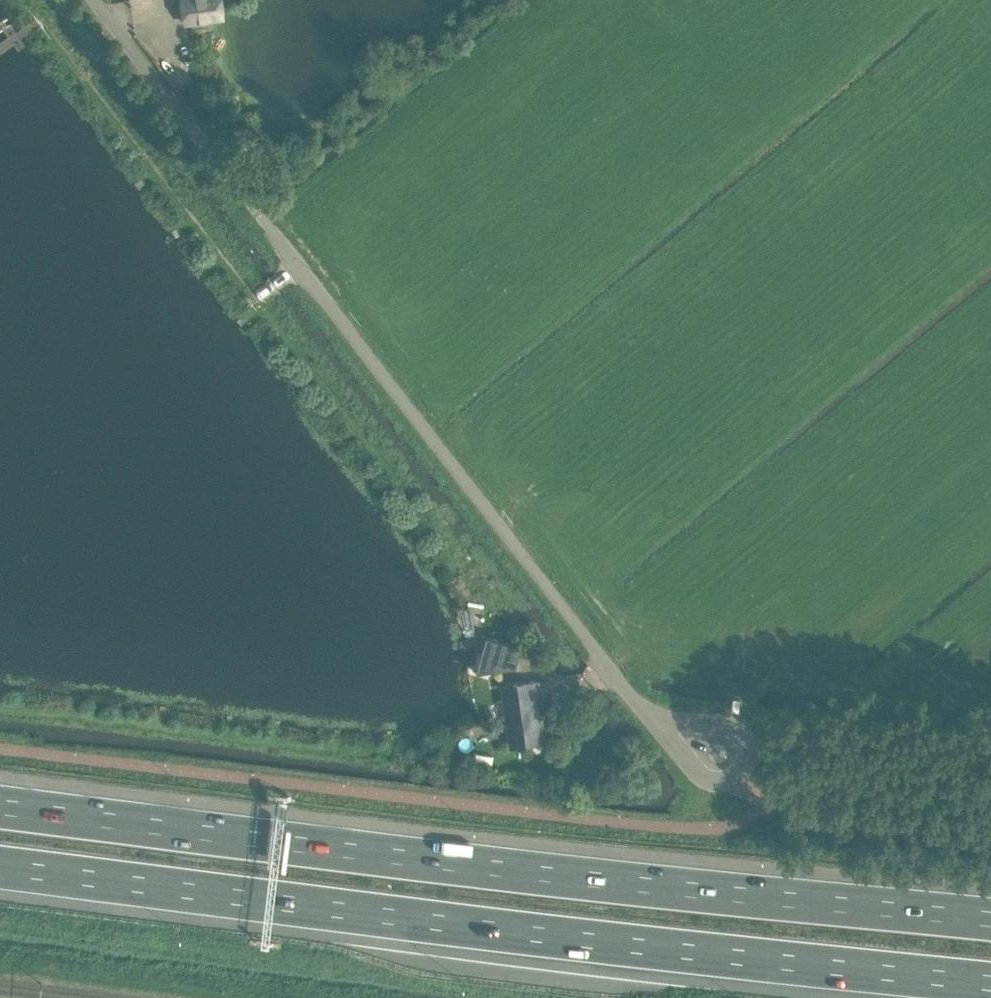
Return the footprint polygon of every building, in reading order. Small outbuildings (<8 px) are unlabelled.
[(219,0),(181,0),(184,23),(221,17),(219,0)] [(517,668),(522,649),(523,648),(485,636),(475,674),(517,668)] [(544,742),(538,702),(545,698),(545,694),(549,693),(547,680),(503,687),(511,747),(544,742)]
